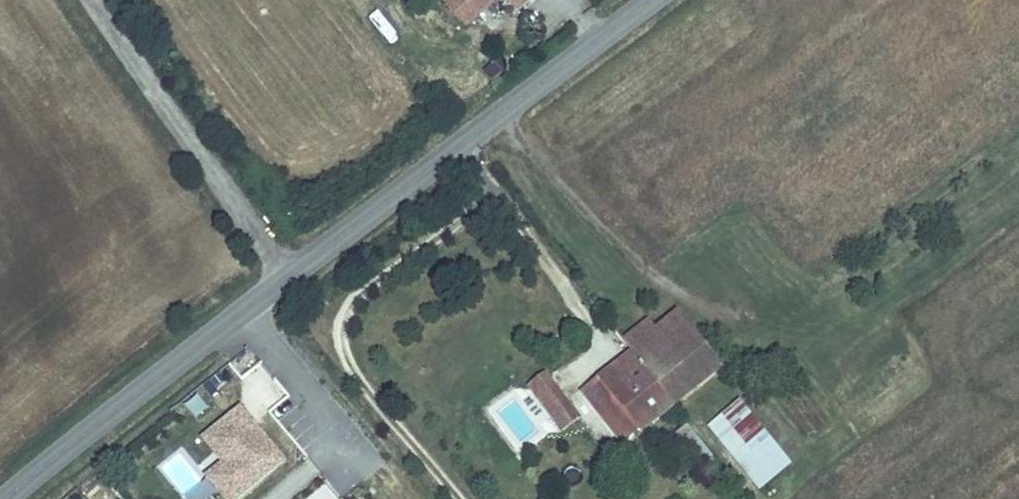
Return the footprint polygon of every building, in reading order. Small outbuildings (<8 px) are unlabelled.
[(468,8),(462,0),(449,0),(460,14),(468,8)] [(687,301),(664,317),(689,349),(712,333),(687,301)] [(631,303),(617,313),(679,396),(730,358),(712,333),(689,349),(664,317),(655,306),(641,316),(631,303)] [(679,396),(617,313),(610,319),(633,345),(585,379),(627,435),(679,396)] [(546,367),(530,380),(557,415),(573,403),(546,367)] [(703,402),(726,434),(758,410),(735,380),(703,402)] [(204,475),(223,498),(240,498),(287,462),(241,403),(198,437),(219,463),(204,475)] [(758,410),(726,434),(740,453),(773,430),(758,410)]
